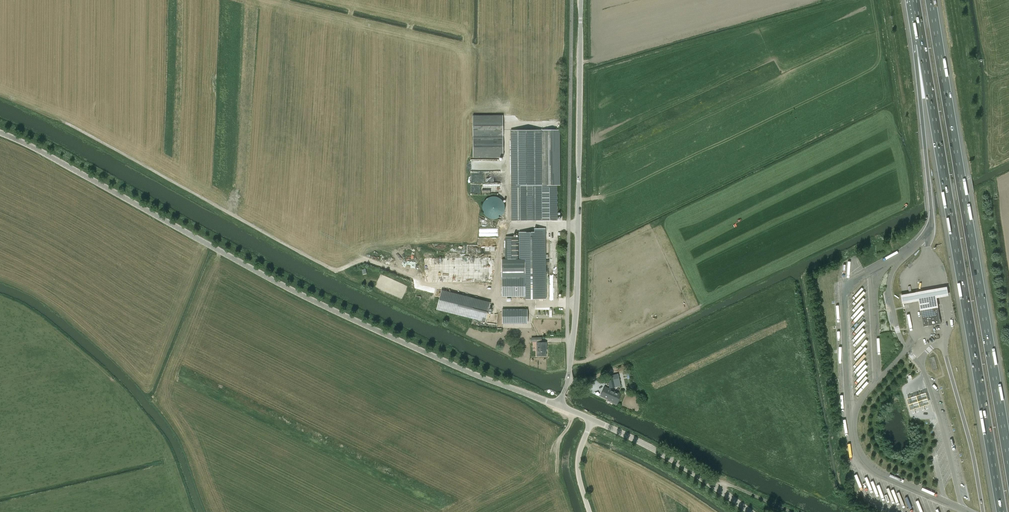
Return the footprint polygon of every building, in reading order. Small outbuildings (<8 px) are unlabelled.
[(478,141),(473,141),(473,151),(477,151),(485,151),(485,148),(481,148),(481,146),(478,146),(478,141)] [(476,175),(477,185),(499,185),(498,179),(498,174),(476,175)] [(558,220),(557,186),(512,186),(512,221),(558,220)] [(504,213),(505,211),(505,208),(505,206),(504,204),(503,202),(502,200),(500,199),(499,198),(496,197),(494,196),(492,197),(490,197),(488,198),(486,199),(485,201),(483,203),(483,205),(482,207),(482,209),(483,212),(484,214),(485,215),(487,217),(489,218),(491,219),(493,219),(495,219),(497,219),(499,218),(501,216),(503,215),(504,213)] [(502,297),(526,297),(526,299),(546,299),(546,237),(546,228),(533,229),(533,232),(519,232),(519,237),(519,259),(525,259),(525,260),(502,260),(502,271),(525,271),(525,274),(523,274),(523,276),(502,276),(502,297)] [(505,259),(518,259),(518,237),(505,237),(505,259)] [(492,257),(422,258),(422,282),(492,281),(492,257)] [(919,300),(920,309),(938,306),(936,296),(949,294),(947,285),(900,293),(901,303),(919,300)] [(853,297),(858,302),(868,291),(863,286),(853,297)] [(442,290),(437,309),(485,322),(490,302),(442,290)] [(938,307),(920,310),(923,326),(941,323),(938,307)] [(502,309),(502,323),(522,323),(522,309),(502,309)] [(546,342),(537,343),(537,355),(545,355),(545,351),(546,351),(546,342)] [(617,379),(616,372),(612,373),(613,375),(607,376),(610,388),(621,386),(619,378),(617,379)] [(605,387),(601,396),(617,403),(621,394),(605,387)] [(928,403),(924,392),(906,398),(909,409),(928,403)]
